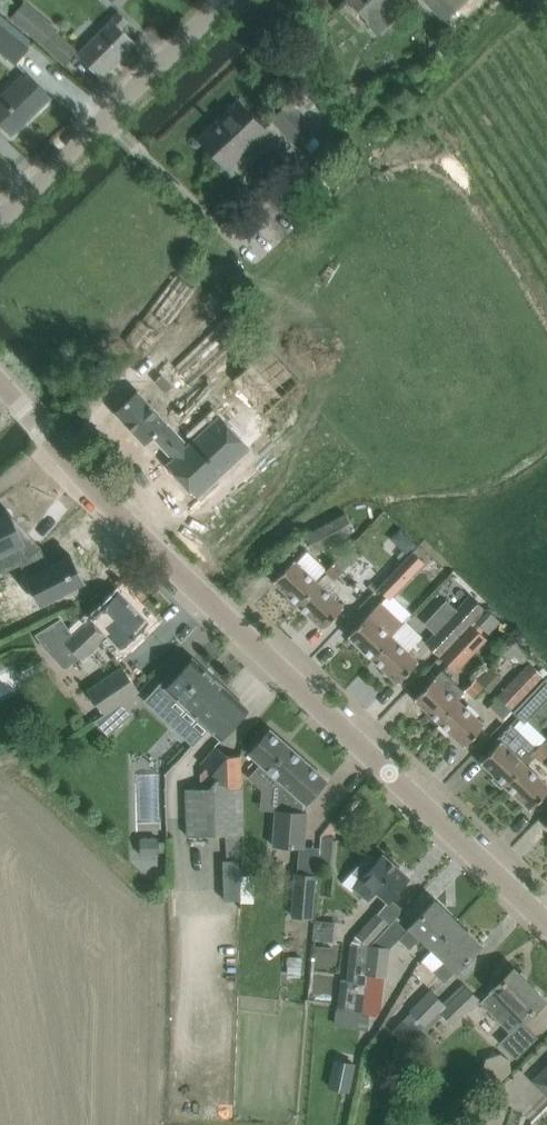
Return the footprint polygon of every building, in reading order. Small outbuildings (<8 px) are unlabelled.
[(368,19),(367,20),(378,32),(394,17),(383,6),(390,0),(351,0),(368,19)] [(448,0),(425,0),(445,21),(457,10),(448,0)] [(55,31),(57,29),(24,3),(12,17),(43,45),(55,31)] [(16,63),(29,48),(6,29),(11,23),(0,14),(0,50),(16,63)] [(101,76),(135,41),(112,19),(78,54),(101,76)] [(35,81),(27,72),(0,99),(0,122),(12,134),(51,97),(35,81)] [(359,87),(354,86),(343,85),(342,93),(341,101),(358,102),(359,87)] [(266,130),(255,118),(239,101),(201,138),(228,166),(266,130)] [(316,133),(289,104),(273,119),(300,148),(316,133)] [(155,325),(184,293),(172,282),(143,314),(155,325)] [(213,328),(177,362),(195,382),(232,347),(213,328)] [(219,417),(188,445),(138,390),(131,396),(115,411),(145,444),(153,436),(174,458),(168,464),(197,496),(213,480),(249,447),(219,417)] [(0,516),(0,572),(18,565),(20,563),(22,560),(15,545),(21,543),(6,513),(0,516)] [(314,551),(354,528),(345,513),(305,536),(314,551)] [(22,560),(20,563),(40,604),(84,582),(70,554),(50,564),(41,546),(22,560)] [(378,587),(391,599),(425,562),(413,551),(378,587)] [(294,559),(290,564),(274,580),(299,604),(310,592),(306,588),(314,579),(294,559)] [(336,564),(334,562),(326,571),(334,579),(343,571),(336,564)] [(310,592),(299,604),(324,628),(339,611),(343,607),(314,579),(306,588),(310,592)] [(148,622),(119,591),(73,635),(61,618),(35,634),(44,648),(46,650),(63,641),(81,660),(107,635),(120,649),(148,622)] [(381,642),(401,622),(380,602),(368,614),(364,619),(349,635),(374,658),(385,646),(381,642)] [(444,650),(469,623),(451,605),(425,631),(444,650)] [(407,652),(423,636),(406,620),(403,624),(401,622),(381,642),(385,646),(374,658),(398,682),(414,666),(417,661),(407,652)] [(481,634),(470,623),(469,623),(444,650),(439,655),(457,671),(487,640),(481,634)] [(222,740),(234,725),(249,709),(191,659),(183,669),(178,664),(147,700),(161,714),(175,699),(188,710),(222,740)] [(497,694),(512,709),(544,678),(529,663),(497,694)] [(88,689),(104,714),(120,703),(139,690),(123,666),(104,678),(88,689)] [(19,687),(10,668),(0,672),(0,696),(19,687)] [(455,697),(463,689),(442,670),(430,682),(415,698),(440,721),(447,714),(444,708),(455,697)] [(515,712),(527,723),(546,702),(546,678),(515,712)] [(474,699),(483,690),(472,680),(463,689),(465,691),(474,699)] [(484,724),(462,703),(455,697),(444,708),(447,714),(440,721),(465,745),(480,729),(484,724)] [(120,703),(104,714),(105,715),(94,723),(108,737),(131,716),(120,703)] [(532,753),(543,742),(537,747),(512,723),(497,738),(500,741),(497,745),(481,761),(496,775),(492,778),(501,787),(505,783),(505,784),(517,772),(512,769),(521,760),(524,763),(532,753)] [(325,777),(313,766),(270,729),(256,745),(249,753),(282,783),(280,809),(275,809),(272,846),(304,849),(307,812),(303,811),(303,800),(307,796),(322,780),(325,777)] [(543,742),(532,753),(540,761),(546,754),(546,746),(543,742)] [(188,836),(226,835),(238,834),(241,834),(243,834),(243,832),(240,755),(226,754),(215,747),(201,762),(206,767),(201,773),(201,781),(206,785),(187,787),(188,836)] [(546,792),(546,791),(546,785),(524,763),(521,760),(512,769),(517,772),(505,784),(531,809),(546,792)] [(320,834),(319,849),(335,851),(336,835),(335,835),(336,821),(332,819),(320,834)] [(226,848),(242,848),(241,834),(238,834),(226,835),(226,848)] [(160,837),(140,837),(140,855),(160,854),(160,851),(166,851),(166,841),(160,841),(160,837)] [(353,871),(343,882),(353,890),(354,888),(355,889),(367,900),(375,891),(387,901),(392,896),(394,893),(409,876),(383,854),(377,861),(369,853),(353,871)] [(230,864),(230,896),(255,896),(256,864),(230,864)] [(293,917),(312,918),(315,876),(296,874),(293,917)] [(422,936),(433,947),(457,923),(434,901),(398,938),(409,949),(422,936)] [(367,946),(368,947),(389,923),(377,913),(350,945),(346,979),(341,978),(337,1010),(358,1012),(367,946)] [(444,983),(465,961),(481,945),(457,923),(433,947),(446,959),(433,972),(444,983)] [(387,977),(390,949),(368,947),(367,946),(358,1012),(361,1013),(360,1014),(381,1016),(385,977),(387,977)] [(514,968),(480,1002),(510,1033),(529,1015),(545,999),(514,968)] [(468,988),(441,1013),(453,1025),(479,999),(468,988)] [(446,1007),(446,1006),(432,991),(411,1012),(403,1020),(415,1033),(419,1030),(421,1032),(446,1007)] [(328,1087),(335,1088),(351,1091),(356,1064),(340,1061),(334,1060),(328,1087)] [(541,1073),(532,1081),(546,1096),(546,1067),(541,1073)]
